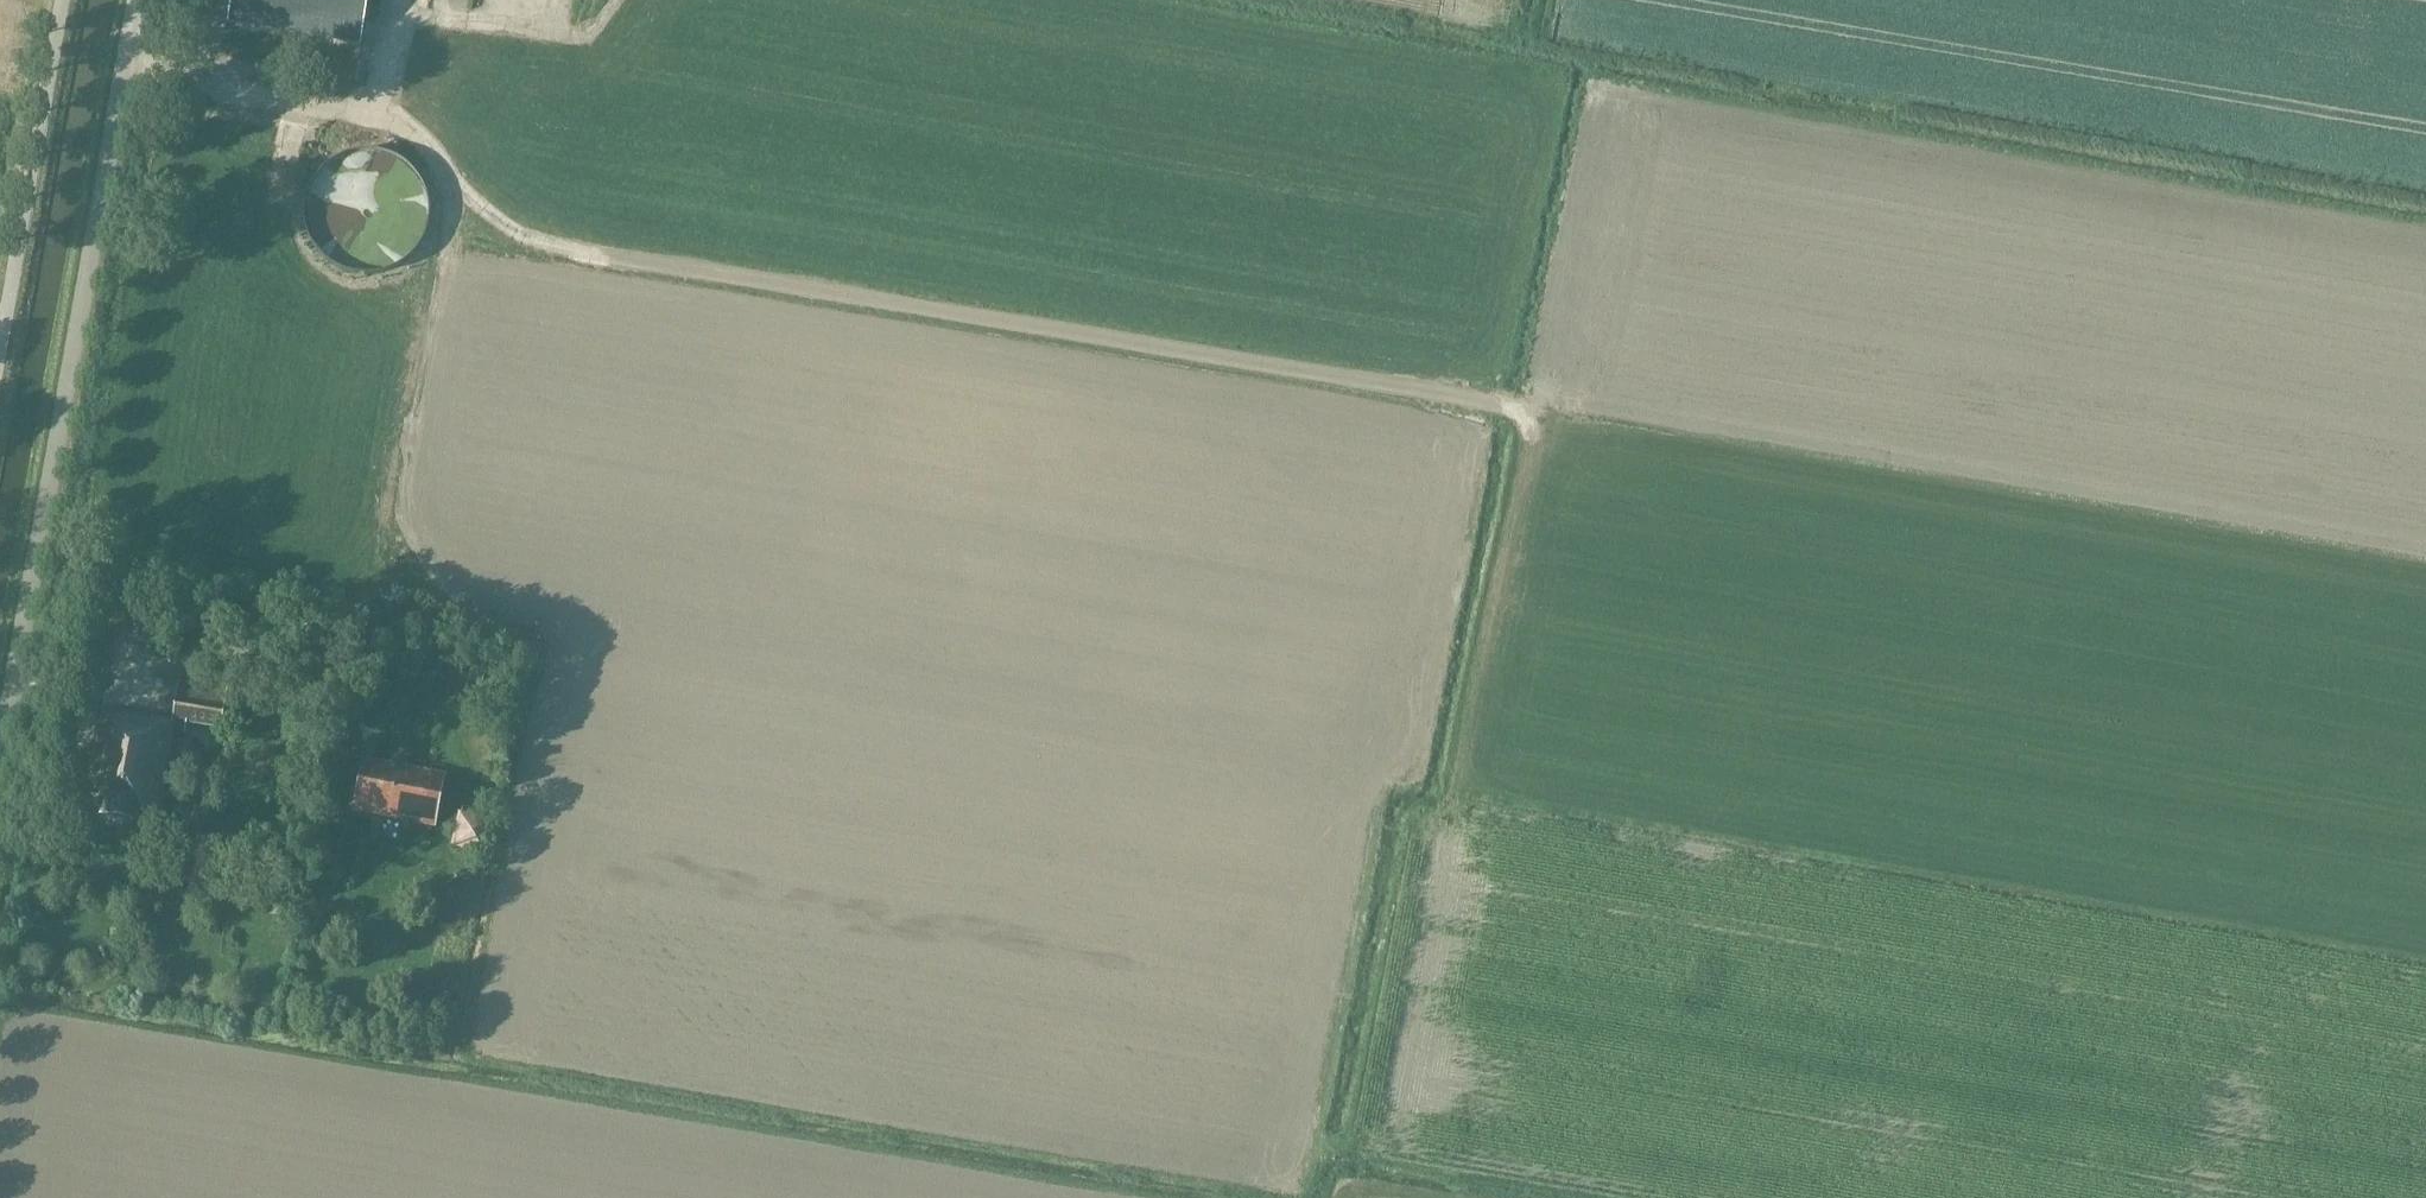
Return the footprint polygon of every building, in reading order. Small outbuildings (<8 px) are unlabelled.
[(227,22),(358,44),(366,0),(231,0),(227,22)] [(359,274),(364,274),(369,274),(375,273),(380,272),(385,270),(390,268),(395,266),(399,263),(404,259),(408,256),(411,252),(415,248),(417,243),(420,238),(422,233),(424,228),(425,223),(425,218),(426,212),(425,207),(425,201),(424,196),(422,191),(420,186),(417,181),(415,177),(411,172),(408,169),(404,165),(399,162),(395,159),(390,156),(385,154),(380,153),(375,151),(369,151),(364,150),(359,151),(353,151),(348,153),(343,154),(338,156),(333,159),(329,162),(324,165),(320,168),(317,172),(313,177),(310,181),(308,186),(306,191),(304,196),(303,201),(302,207),(302,212),(302,218),(303,223),(304,228),(306,233),(308,238),(310,243),(313,248),(317,252),(320,256),(324,259),(329,263),(333,266),(338,268),(343,270),(348,272),(353,273),(359,274)] [(80,813),(156,825),(171,733),(183,734),(185,724),(219,730),(227,678),(179,672),(171,720),(119,713),(117,717),(101,714),(89,783),(85,783),(80,813)] [(434,828),(439,802),(444,776),(362,759),(351,811),(434,828)]
